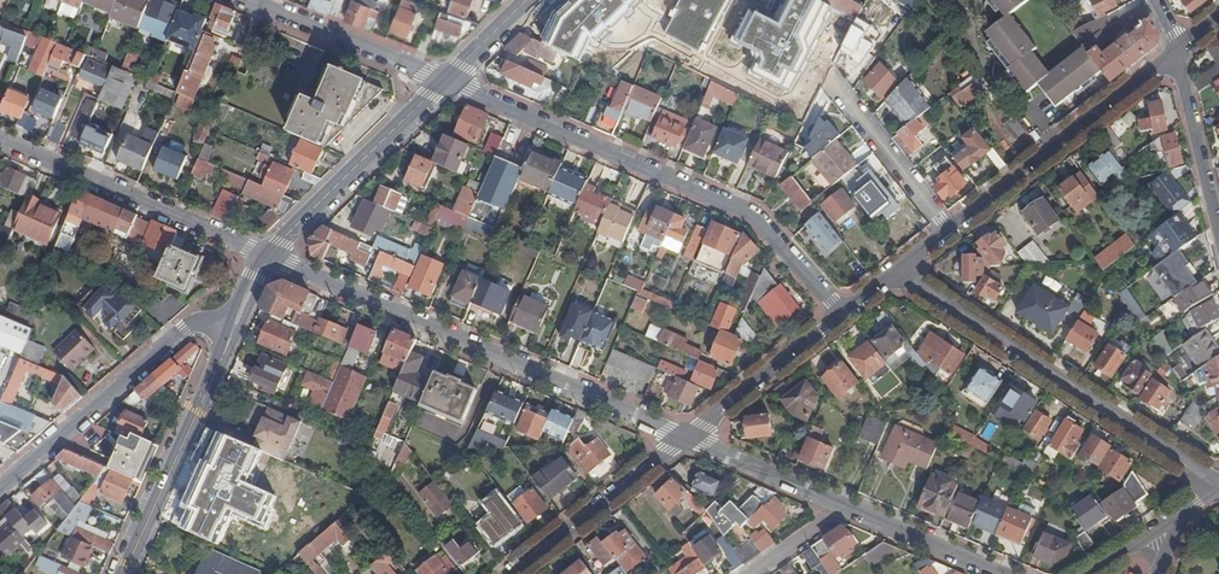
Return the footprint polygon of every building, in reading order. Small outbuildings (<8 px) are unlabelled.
[(65,1),(83,8),(85,2),(86,0),(65,0),(65,1)] [(85,2),(113,14),(119,0),(86,0),(85,2)] [(113,14),(112,17),(140,29),(152,1),(150,0),(119,0),(113,14)] [(178,7),(166,2),(166,0),(156,0),(149,15),(171,24),(178,7)] [(335,2),(329,0),(312,0),(309,7),(329,16),(335,2)] [(346,20),(364,28),(372,11),(374,12),(379,0),(354,0),(346,20)] [(390,30),(407,37),(413,24),(414,20),(417,13),(407,9),(410,1),(407,0),(403,0),(390,30)] [(474,0),(453,0),(449,11),(468,18),(474,0)] [(554,13),(542,42),(561,52),(583,60),(591,40),(598,43),(644,0),(569,0),(554,13)] [(728,0),(681,0),(666,33),(700,51),(728,0)] [(834,8),(820,0),(787,0),(775,23),(752,11),(735,45),(758,56),(751,72),(793,93),(834,8)] [(834,8),(859,21),(859,19),(865,7),(851,0),(820,0),(834,8)] [(911,10),(918,0),(897,0),(911,10)] [(1007,18),(1013,14),(1030,1),(1030,0),(993,0),(1007,18)] [(1087,2),(1090,9),(1095,6),(1097,10),(1100,16),(1118,6),(1115,0),(1091,0),(1087,2)] [(1192,13),(1208,0),(1181,0),(1192,13)] [(1161,36),(1145,4),(1124,16),(1136,31),(1107,54),(1104,51),(1111,45),(1093,22),(1084,27),(1073,33),(1085,48),(1103,71),(1113,83),(1140,62),(1160,46),(1161,36)] [(238,12),(219,5),(214,18),(217,20),(220,21),(217,31),(216,33),(227,38),(238,12)] [(1124,16),(1119,9),(1099,19),(1106,29),(1109,27),(1121,19),(1124,16)] [(372,11),(364,28),(367,29),(374,12),(372,11)] [(192,18),(179,12),(168,40),(196,51),(204,32),(209,21),(197,16),(195,21),(191,20),(192,18)] [(442,12),(436,28),(461,36),(465,26),(452,21),(453,16),(442,12)] [(1039,48),(1013,14),(1007,18),(988,33),(1014,66),(1011,69),(1029,92),(1040,84),(1052,74),(1034,52),(1039,48)] [(859,21),(843,51),(842,53),(852,58),(851,60),(862,66),(870,53),(876,45),(869,41),(871,37),(868,35),(872,27),(859,19),(859,21)] [(1081,19),(1068,26),(1073,33),(1084,27),(1081,19)] [(1124,24),(1121,19),(1109,27),(1113,33),(1124,24)] [(4,20),(0,29),(0,42),(13,47),(9,58),(18,62),(26,43),(28,40),(31,31),(29,31),(4,20)] [(242,30),(236,44),(243,47),(248,33),(242,30)] [(48,38),(31,31),(28,40),(33,43),(40,45),(42,41),(44,42),(46,42),(48,38)] [(422,32),(416,48),(427,53),(433,36),(422,32)] [(542,42),(523,34),(512,45),(507,50),(519,57),(527,49),(555,63),(561,52),(542,42)] [(187,71),(178,94),(195,100),(218,45),(215,43),(216,41),(207,37),(197,62),(193,70),(192,73),(187,71)] [(49,39),(48,38),(46,42),(44,42),(40,52),(44,54),(53,57),(56,52),(59,43),(49,39)] [(1210,48),(1218,62),(1218,41),(1210,48)] [(67,46),(59,43),(56,52),(83,64),(87,55),(85,54),(67,46)] [(88,46),(85,54),(87,55),(94,58),(98,51),(88,46)] [(1085,48),(1052,74),(1040,84),(1058,107),(1103,71),(1085,48)] [(139,57),(130,53),(123,70),(131,74),(139,57)] [(870,53),(862,66),(868,69),(877,57),(870,53)] [(47,73),(53,57),(44,54),(41,62),(35,60),(30,71),(45,77),(47,73)] [(236,77),(242,62),(236,59),(230,74),(236,77)] [(106,88),(113,73),(87,62),(81,77),(106,88)] [(526,70),(509,62),(504,75),(533,88),(537,82),(542,84),(541,87),(545,89),(557,89),(558,85),(544,78),(539,76),(526,70)] [(530,62),(526,70),(539,76),(543,68),(530,62)] [(867,81),(883,99),(901,80),(898,78),(896,80),(882,63),(867,81)] [(131,74),(123,70),(115,67),(113,73),(106,88),(101,100),(109,104),(122,110),(137,76),(131,74)] [(1197,82),(1199,93),(1212,85),(1218,81),(1218,67),(1197,82)] [(291,133),(330,149),(340,126),(351,131),(356,120),(359,122),(372,93),(375,84),(348,73),(349,71),(345,69),(344,72),(335,68),(324,94),(320,103),(306,97),(291,133)] [(543,68),(539,76),(544,78),(548,70),(543,68)] [(1006,105),(979,71),(950,94),(961,108),(984,89),(992,100),(991,101),(999,111),(1006,105)] [(713,83),(714,82),(707,79),(703,88),(709,91),(713,83)] [(177,93),(150,82),(149,81),(142,98),(170,110),(176,98),(177,93)] [(929,111),(905,81),(886,100),(908,128),(922,116),(929,111)] [(537,82),(533,88),(539,91),(541,87),(542,84),(537,82)] [(635,87),(625,83),(621,92),(619,91),(611,109),(604,106),(594,129),(614,137),(625,110),(635,88),(635,87)] [(714,96),(736,106),(739,96),(713,83),(709,91),(703,106),(708,108),(714,96)] [(320,103),(324,94),(310,88),(306,97),(320,103)] [(662,100),(635,88),(625,110),(653,123),(657,113),(662,100)] [(35,110),(56,119),(64,100),(43,90),(35,110)] [(18,126),(25,129),(31,114),(29,113),(25,112),(30,99),(11,91),(3,110),(21,118),(18,126)] [(72,150),(78,153),(82,144),(91,125),(95,115),(101,100),(87,93),(84,100),(89,103),(72,142),(70,142),(69,145),(70,145),(69,148),(72,150)] [(178,94),(177,93),(176,98),(180,99),(177,105),(191,111),(195,100),(178,94)] [(221,111),(223,107),(201,98),(199,102),(216,109),(221,111)] [(102,118),(109,104),(101,100),(95,115),(102,118)] [(1162,137),(1166,133),(1166,131),(1168,130),(1162,102),(1149,105),(1152,120),(1139,123),(1141,133),(1154,131),(1155,133),(1152,134),(1154,142),(1162,137)] [(232,107),(225,104),(223,107),(221,111),(219,117),(218,118),(226,121),(232,107)] [(478,143),(489,117),(469,108),(457,134),(478,143)] [(665,143),(677,116),(666,111),(664,116),(655,138),(665,143)] [(653,123),(648,135),(655,138),(664,116),(657,113),(653,123)] [(697,120),(698,117),(694,115),(690,125),(694,127),(697,120)] [(688,121),(677,116),(665,143),(676,148),(678,143),(683,145),(688,132),(684,130),(688,121)] [(837,141),(846,134),(831,116),(813,130),(825,144),(822,147),(819,146),(813,150),(819,157),(837,141)] [(922,116),(908,128),(900,134),(915,153),(923,146),(920,142),(922,139),(919,135),(930,126),(928,123),(922,116)] [(1022,126),(1016,117),(1006,125),(1017,140),(1027,132),(1022,126)] [(175,123),(166,119),(159,135),(168,139),(175,123)] [(717,129),(697,120),(694,127),(684,149),(704,158),(717,129)] [(206,145),(213,125),(202,121),(194,141),(206,145)] [(931,121),(928,123),(930,126),(934,131),(937,128),(931,121)] [(1027,132),(1033,127),(1029,121),(1022,126),(1027,132)] [(58,123),(51,140),(56,143),(60,144),(68,127),(58,123)] [(91,125),(82,144),(105,155),(114,135),(91,125)] [(1109,127),(1099,135),(1111,150),(1114,153),(1124,145),(1109,127)] [(1037,142),(1042,138),(1035,129),(1030,133),(1037,142)] [(750,141),(725,130),(715,154),(739,165),(741,160),(750,141)] [(1007,166),(994,149),(991,152),(975,131),(963,141),(969,150),(956,160),(965,171),(971,165),(972,166),(987,154),(1000,171),(1007,166)] [(1154,142),(1150,145),(1152,150),(1157,149),(1158,153),(1166,151),(1171,167),(1183,164),(1175,133),(1162,137),(1154,142)] [(496,157),(504,139),(493,134),(484,152),(496,157)] [(119,160),(144,171),(155,146),(130,135),(119,160)] [(457,174),(470,146),(447,136),(443,146),(442,146),(439,153),(439,154),(435,164),(457,174)] [(750,164),(759,145),(750,141),(741,160),(750,164)] [(844,150),(837,141),(819,157),(813,162),(833,187),(842,180),(858,168),(859,167),(850,157),(848,159),(843,152),(844,150)] [(306,172),(313,175),(324,150),(303,142),(292,166),(306,172)] [(784,166),(789,157),(759,144),(759,145),(750,164),(748,168),(769,178),(770,176),(778,179),(784,166)] [(189,157),(165,147),(155,171),(179,181),(189,157)] [(1114,153),(1111,150),(1088,169),(1102,187),(1114,177),(1120,185),(1130,177),(1125,169),(1126,168),(1123,165),(1114,153)] [(552,191),(562,169),(563,166),(533,152),(527,165),(522,177),(552,191)] [(269,163),(272,157),(261,153),(258,158),(269,163)] [(883,165),(875,154),(859,167),(858,168),(866,178),(883,165)] [(803,170),(790,155),(789,157),(784,166),(793,177),(794,177),(803,170)] [(423,188),(434,164),(418,156),(407,181),(423,188)] [(498,231),(522,177),(527,165),(518,162),(516,166),(496,157),(484,186),(481,195),(470,219),(498,231)] [(210,163),(200,159),(193,174),(203,179),(206,172),(210,163)] [(218,167),(210,163),(206,172),(214,176),(218,167)] [(265,187),(286,196),(293,177),(283,173),(285,169),(275,164),(273,169),(267,166),(261,178),(268,180),(265,187)] [(10,168),(6,177),(2,186),(28,197),(35,180),(10,168)] [(578,207),(588,185),(590,181),(562,169),(552,191),(551,195),(578,207)] [(942,184),(937,188),(945,199),(951,194),(953,197),(965,188),(964,187),(968,184),(956,169),(941,181),(942,184)] [(269,232),(299,202),(286,196),(265,187),(230,172),(228,177),(227,181),(247,190),(246,194),(275,206),(273,211),(260,222),(269,232)] [(316,186),(322,179),(313,175),(306,172),(303,180),(316,186)] [(1167,172),(1162,177),(1169,185),(1174,181),(1167,172)] [(1100,198),(1082,173),(1060,189),(1078,214),(1100,198)] [(794,179),(794,177),(783,186),(804,212),(814,203),(813,203),(794,179)] [(1151,185),(1175,217),(1192,204),(1174,181),(1169,185),(1162,177),(1151,185)] [(481,195),(484,186),(472,180),(468,189),(481,195)] [(603,224),(613,201),(601,195),(599,199),(595,197),(598,190),(588,185),(578,207),(576,212),(584,215),(603,224)] [(377,204),(381,206),(397,213),(403,197),(403,196),(397,194),(394,192),(384,188),(377,204)] [(456,212),(470,219),(481,195),(468,189),(466,188),(456,212)] [(82,190),(78,200),(83,201),(87,193),(82,190)] [(843,190),(824,206),(837,223),(856,207),(843,190)] [(44,197),(32,191),(17,224),(51,239),(64,211),(42,200),(44,197)] [(221,218),(234,224),(238,215),(242,217),(244,213),(246,214),(250,207),(244,204),(245,200),(225,191),(213,215),(221,218)] [(105,200),(89,194),(80,213),(86,215),(84,219),(129,239),(139,215),(129,211),(105,200)] [(403,197),(397,213),(402,215),(409,200),(403,197)] [(377,204),(367,200),(354,226),(364,231),(365,230),(374,234),(377,228),(380,229),(381,226),(378,225),(382,217),(377,214),(381,206),(377,204)] [(601,228),(599,233),(610,238),(611,236),(625,242),(637,214),(627,209),(626,211),(622,210),(623,207),(624,206),(616,202),(613,201),(603,224),(601,228)] [(883,220),(898,240),(919,224),(902,201),(891,210),(893,212),(883,220)] [(1044,201),(1024,215),(1039,236),(1059,222),(1044,201)] [(814,203),(804,212),(811,222),(821,213),(814,203)] [(442,207),(437,205),(427,227),(432,229),(439,214),(442,207)] [(667,236),(676,216),(651,205),(639,232),(664,243),(666,240),(667,236)] [(467,227),(470,219),(456,212),(442,207),(439,214),(467,227)] [(1016,246),(1032,236),(1016,211),(1000,221),(1016,246)] [(795,236),(797,239),(800,237),(804,242),(806,240),(810,244),(817,238),(814,233),(828,221),(821,213),(811,222),(795,236)] [(601,228),(603,224),(584,215),(582,219),(601,228)] [(687,221),(676,216),(667,236),(678,241),(677,244),(683,247),(689,233),(683,230),(687,221)] [(1153,240),(1168,260),(1197,238),(1183,218),(1153,240)] [(500,241),(503,233),(498,231),(470,219),(467,227),(464,232),(473,236),(475,231),(500,241)] [(172,246),(178,232),(170,228),(155,222),(146,243),(169,254),(172,246)] [(714,223),(697,263),(698,264),(725,275),(733,257),(732,256),(740,238),(741,237),(740,237),(741,235),(714,223)] [(334,230),(325,226),(318,233),(311,240),(312,255),(325,261),(331,245),(329,243),(334,230)] [(432,229),(427,227),(424,226),(421,233),(429,237),(432,229)] [(694,262),(707,230),(699,226),(686,258),(694,262)] [(362,242),(334,230),(329,243),(331,245),(353,254),(351,259),(367,266),(372,255),(359,249),(362,242)] [(1168,260),(1159,266),(1168,279),(1182,269),(1181,267),(1211,245),(1207,230),(1197,238),(1168,260)] [(13,234),(6,231),(0,244),(0,250),(5,252),(13,234)] [(760,252),(745,234),(724,282),(734,287),(744,266),(746,266),(760,252)] [(980,252),(981,253),(992,268),(1002,267),(1005,255),(1002,250),(1007,247),(998,234),(992,239),(990,236),(988,238),(987,237),(981,242),(981,243),(979,245),(983,250),(980,252)] [(1128,235),(1097,260),(1099,263),(1105,272),(1136,247),(1131,240),(1128,235)] [(1138,235),(1131,240),(1136,247),(1143,241),(1138,235)] [(678,241),(667,236),(666,240),(671,242),(667,249),(679,254),(683,247),(677,244),(678,241)] [(846,257),(852,252),(839,236),(828,246),(837,258),(842,253),(846,257)] [(666,240),(664,243),(658,258),(663,260),(667,249),(671,242),(666,240)] [(1021,257),(1029,266),(1054,265),(1034,242),(1019,254),(1021,257)] [(201,259),(172,246),(169,254),(159,278),(187,290),(201,259)] [(401,273),(411,277),(416,267),(381,252),(370,279),(376,281),(383,265),(398,272),(397,274),(400,275),(401,273)] [(992,268),(981,253),(978,256),(965,256),(965,283),(978,283),(981,285),(992,268)] [(431,297),(444,266),(424,257),(411,288),(431,297)] [(1015,262),(1019,267),(1029,266),(1021,257),(1015,262)] [(780,288),(766,269),(762,277),(754,296),(778,326),(786,321),(800,310),(782,287),(780,288)] [(473,303),(483,280),(465,272),(451,302),(469,310),(473,303)] [(987,279),(978,293),(994,304),(1004,290),(998,285),(1002,279),(993,272),(988,279),(987,279)] [(743,311),(759,276),(754,274),(740,304),(738,308),(743,311)] [(754,296),(762,277),(759,276),(743,311),(747,312),(754,296)] [(639,292),(638,295),(641,296),(644,291),(646,285),(630,278),(626,286),(639,292)] [(1178,297),(1191,288),(1184,278),(1171,287),(1178,297)] [(1214,295),(1203,279),(1191,288),(1178,297),(1176,298),(1185,313),(1192,308),(1214,295)] [(512,293),(483,280),(473,303),(502,315),(512,293)] [(310,318),(320,297),(304,290),(285,282),(271,288),(261,310),(273,315),(284,320),(290,307),(302,313),(298,321),(295,320),(293,324),(300,327),(307,330),(315,333),(320,322),(310,318)] [(1037,282),(1017,313),(1056,337),(1075,308),(1084,313),(1087,308),(1075,300),(1072,305),(1037,282)] [(132,301),(121,290),(115,297),(104,287),(98,294),(94,290),(80,305),(95,320),(101,314),(105,310),(112,317),(108,321),(106,323),(113,330),(115,328),(118,331),(116,333),(125,341),(136,330),(131,325),(144,312),(132,301)] [(649,300),(673,310),(675,305),(644,291),(641,296),(649,300)] [(705,324),(723,332),(728,334),(737,312),(722,306),(726,298),(719,294),(705,324)] [(638,295),(632,308),(642,313),(649,300),(641,296),(638,295)] [(522,296),(511,321),(539,333),(550,308),(522,296)] [(1218,319),(1218,310),(1215,301),(1193,310),(1198,320),(1203,318),(1207,325),(1218,319)] [(1130,307),(1124,316),(1128,319),(1130,316),(1135,322),(1139,320),(1130,307)] [(29,310),(23,325),(32,329),(38,314),(29,310)] [(105,310),(101,314),(108,321),(112,317),(105,310)] [(595,312),(582,342),(596,348),(597,347),(605,350),(616,322),(595,312)] [(917,355),(884,312),(878,321),(885,331),(883,332),(885,335),(875,343),(892,365),(901,359),(896,353),(903,347),(913,360),(910,363),(918,373),(927,366),(917,355)] [(24,354),(30,341),(34,330),(32,329),(23,325),(0,315),(0,344),(24,354)] [(284,320),(273,315),(260,344),(277,351),(280,345),(283,346),(280,353),(288,356),(299,331),(300,327),(293,324),(284,320)] [(1141,323),(1145,328),(1153,323),(1148,317),(1141,323)] [(322,319),(320,322),(315,333),(350,348),(351,346),(352,346),(356,334),(322,319)] [(744,341),(753,345),(756,337),(743,321),(735,337),(744,341)] [(1080,322),(1068,340),(1088,353),(1100,335),(1080,322)] [(647,338),(699,361),(700,361),(703,353),(688,346),(689,342),(652,326),(647,338)] [(351,346),(350,348),(344,362),(352,365),(355,360),(366,364),(378,335),(361,328),(352,346),(351,346)] [(78,329),(55,351),(74,370),(96,348),(78,329)] [(1208,329),(1185,345),(1200,367),(1218,354),(1218,346),(1208,329)] [(405,334),(397,330),(387,353),(408,362),(414,350),(418,340),(405,334)] [(732,366),(744,341),(735,337),(728,334),(723,332),(712,357),(732,366)] [(1163,332),(1153,340),(1165,359),(1176,352),(1163,332)] [(927,366),(936,378),(943,369),(952,375),(965,356),(932,334),(917,355),(927,366)] [(1115,340),(1097,366),(1113,377),(1133,348),(1124,342),(1122,345),(1115,340)] [(30,341),(24,354),(22,358),(39,366),(47,348),(30,341)] [(180,366),(190,377),(194,371),(188,365),(186,366),(184,363),(199,350),(200,349),(192,343),(174,359),(180,366)] [(888,365),(871,343),(850,359),(868,380),(888,365)] [(408,362),(402,377),(396,391),(412,398),(424,372),(420,370),(427,355),(414,350),(408,362)] [(608,365),(651,384),(657,369),(614,350),(613,352),(608,365)] [(1218,357),(1218,354),(1200,367),(1202,369),(1205,368),(1218,357)] [(282,379),(288,366),(263,356),(252,381),(262,386),(260,390),(270,395),(270,393),(275,395),(282,379)] [(1205,368),(1209,385),(1215,384),(1215,387),(1218,387),(1218,388),(1218,357),(1205,368)] [(22,358),(0,408),(0,420),(37,436),(53,423),(13,405),(28,371),(45,379),(49,370),(39,366),(22,358)] [(154,375),(163,385),(181,370),(179,367),(180,366),(174,359),(154,375)] [(341,369),(343,363),(337,360),(333,369),(340,373),(341,369)] [(712,389),(721,370),(700,361),(699,361),(694,372),(697,374),(694,382),(712,389)] [(1123,379),(1120,384),(1125,387),(1126,386),(1140,395),(1153,375),(1144,369),(1145,367),(1137,361),(1125,380),(1123,379)] [(388,370),(399,375),(402,367),(392,362),(388,370)] [(659,369),(679,378),(684,380),(687,373),(662,362),(659,369)] [(861,383),(844,363),(825,379),(841,399),(861,383)] [(1181,367),(1175,372),(1182,383),(1189,378),(1181,367)] [(967,390),(988,404),(1002,382),(981,368),(967,390)] [(351,422),(369,380),(341,369),(340,373),(336,383),(324,410),(351,422)] [(435,377),(423,403),(464,421),(479,388),(464,381),(465,379),(454,374),(453,376),(438,369),(435,377)] [(60,375),(50,371),(48,375),(58,380),(60,375)] [(336,383),(327,379),(309,371),(302,386),(316,391),(311,404),(315,407),(324,410),(336,383)] [(424,372),(412,398),(423,403),(435,377),(424,372)] [(122,403),(147,414),(152,407),(146,400),(163,385),(154,375),(140,387),(122,403)] [(54,403),(63,414),(83,397),(65,377),(54,403)] [(1189,378),(1182,383),(1191,396),(1199,390),(1191,377),(1189,378)] [(691,407),(700,387),(684,380),(679,378),(670,398),(691,407)] [(1153,380),(1140,399),(1160,412),(1166,403),(1169,404),(1172,400),(1169,398),(1173,393),(1153,380)] [(818,397),(807,383),(791,395),(792,397),(785,403),(796,416),(807,421),(818,397)] [(889,384),(878,392),(883,397),(893,389),(889,384)] [(1010,418),(1025,395),(1012,387),(1009,392),(1006,391),(992,413),(1000,418),(1003,414),(1010,418)] [(240,395),(225,389),(220,400),(235,406),(240,395)] [(986,408),(988,404),(967,390),(964,394),(986,408)] [(525,404),(498,391),(488,412),(515,425),(525,404)] [(1038,404),(1025,395),(1010,418),(1019,423),(1021,420),(1025,422),(1038,404)] [(1194,401),(1181,422),(1194,430),(1203,416),(1194,401)] [(391,402),(378,433),(387,437),(394,420),(392,419),(398,405),(391,402)] [(545,431),(551,416),(528,406),(524,413),(526,414),(518,432),(539,442),(545,431)] [(301,422),(269,408),(257,438),(258,439),(255,447),(284,460),(301,422)] [(588,415),(580,411),(575,421),(569,431),(577,435),(582,426),(588,415)] [(134,434),(142,438),(149,421),(128,412),(118,434),(125,437),(131,439),(134,434)] [(1051,421),(1036,412),(1024,430),(1039,439),(1051,421)] [(561,418),(553,414),(551,416),(545,431),(565,441),(569,431),(575,421),(562,415),(561,418)] [(769,416),(747,419),(750,439),(772,436),(769,416)] [(889,423),(870,416),(860,436),(880,445),(889,423)] [(1210,423),(1217,435),(1218,433),(1218,417),(1210,423)] [(0,420),(0,437),(4,439),(2,443),(20,451),(37,436),(0,420)] [(1073,461),(1082,446),(1077,443),(1084,432),(1066,421),(1046,453),(1056,459),(1060,453),(1073,461)] [(990,441),(998,427),(991,422),(983,436),(990,441)] [(971,446),(975,438),(948,423),(944,433),(971,446)] [(823,431),(814,426),(808,439),(810,439),(801,459),(825,469),(833,449),(818,443),(823,431)] [(507,442),(479,429),(469,451),(504,448),(507,442)] [(219,545),(235,511),(264,525),(277,498),(244,482),(259,451),(218,431),(182,507),(189,511),(181,528),(219,545)] [(134,480),(138,481),(155,444),(142,438),(134,434),(131,439),(125,437),(111,469),(134,480)] [(891,472),(903,443),(892,437),(879,466),(891,472)] [(1112,448),(1094,437),(1082,455),(1100,467),(1112,448)] [(987,454),(991,448),(975,438),(971,446),(975,448),(987,454)] [(566,450),(587,475),(611,456),(598,439),(587,447),(580,439),(566,450)] [(925,478),(934,456),(903,443),(891,472),(901,476),(905,469),(925,478)] [(412,452),(406,444),(398,461),(405,468),(412,452)] [(1116,446),(1102,469),(1121,482),(1134,464),(1122,457),(1125,451),(1116,446)] [(58,458),(99,477),(106,467),(67,450),(58,458)] [(1024,472),(1032,476),(1039,464),(1029,460),(1027,463),(1015,458),(1014,458),(1008,455),(1003,462),(1024,472)] [(548,475),(565,462),(563,459),(546,473),(548,475)] [(534,479),(550,501),(579,478),(565,462),(548,475),(546,473),(544,471),(534,479)] [(124,502),(134,480),(111,469),(106,467),(99,477),(108,480),(102,493),(124,502)] [(68,515),(69,516),(77,506),(62,488),(60,490),(52,481),(53,479),(45,469),(38,474),(47,484),(34,496),(42,506),(46,502),(48,505),(51,503),(53,505),(52,506),(63,520),(68,515)] [(721,482),(700,473),(692,491),(704,497),(705,493),(715,498),(721,482)] [(77,506),(81,501),(82,499),(60,474),(53,479),(62,488),(77,506)] [(375,489),(383,481),(371,476),(362,494),(367,496),(371,492),(375,489)] [(499,477),(493,482),(506,498),(512,493),(499,477)] [(919,509),(944,520),(958,489),(932,478),(919,509)] [(707,512),(675,479),(658,496),(678,517),(685,510),(680,506),(683,503),(681,501),(685,497),(685,499),(701,517),(707,512)] [(435,483),(421,494),(432,508),(446,497),(435,483)] [(982,500),(983,499),(980,499),(979,503),(971,499),(974,492),(959,486),(958,489),(944,520),(954,524),(952,528),(968,534),(971,526),(982,500)] [(342,487),(339,510),(353,512),(356,488),(342,487)] [(533,490),(514,505),(529,524),(548,509),(533,490)] [(1104,504),(1117,523),(1120,522),(1125,519),(1125,517),(1138,508),(1125,490),(1104,504)] [(765,506),(766,506),(759,498),(754,496),(740,510),(732,502),(724,510),(717,502),(707,511),(725,537),(738,525),(742,529),(743,528),(751,521),(765,506)] [(1107,515),(1094,496),(1072,511),(1084,529),(1085,530),(1107,515)] [(7,517),(26,540),(30,537),(27,534),(33,529),(37,534),(48,525),(35,510),(25,518),(9,499),(0,507),(0,509),(7,517)] [(498,520),(485,530),(497,544),(522,525),(501,499),(489,509),(498,520)] [(766,508),(765,506),(751,521),(754,525),(756,526),(761,522),(762,523),(764,520),(774,530),(789,516),(776,504),(778,501),(775,499),(766,508)] [(971,526),(996,536),(1007,510),(983,499),(982,500),(971,526)] [(94,547),(110,554),(114,544),(106,541),(109,534),(85,523),(93,506),(81,501),(77,506),(69,516),(58,531),(73,538),(94,547)] [(48,525),(51,522),(38,507),(35,510),(48,525)] [(1007,510),(996,536),(1021,547),(1033,521),(1007,510)] [(344,516),(337,522),(344,531),(351,525),(344,516)] [(35,550),(26,540),(7,517),(0,524),(0,546),(8,555),(21,544),(30,554),(35,550)] [(754,525),(751,521),(743,528),(747,532),(754,525)] [(344,546),(351,540),(344,531),(337,522),(312,544),(300,554),(300,555),(310,568),(313,566),(311,563),(338,539),(344,546)] [(141,573),(258,573),(261,566),(161,524),(141,573)] [(843,527),(825,539),(838,558),(843,555),(845,558),(853,553),(851,549),(857,544),(851,535),(849,536),(843,527)] [(624,532),(643,556),(644,555),(625,531),(624,532)] [(760,535),(769,548),(775,543),(766,531),(760,535)] [(643,556),(624,532),(619,535),(617,533),(603,544),(615,559),(617,561),(621,567),(626,573),(627,573),(635,562),(643,556)] [(1085,552),(1095,545),(1087,533),(1077,540),(1085,552)] [(1072,547),(1044,534),(1034,556),(1051,564),(1057,564),(1068,557),(1072,547)] [(696,540),(690,544),(700,559),(704,565),(721,553),(712,538),(711,539),(709,536),(701,542),(700,541),(697,542),(696,540)] [(296,537),(295,537),(290,550),(300,554),(312,544),(296,537)] [(85,568),(94,547),(73,538),(64,558),(85,568)] [(605,566),(615,559),(603,544),(599,538),(590,546),(605,566)] [(736,547),(742,560),(760,552),(755,539),(736,547)] [(455,541),(447,547),(462,566),(477,554),(474,550),(479,546),(474,540),(467,545),(465,543),(460,547),(455,541)] [(830,573),(838,573),(839,573),(835,569),(837,567),(833,555),(829,548),(823,540),(812,548),(823,564),(830,573)] [(738,570),(744,565),(729,543),(723,548),(738,570)] [(876,564),(898,549),(885,543),(869,554),(876,564)] [(683,549),(688,558),(691,562),(693,564),(700,559),(690,544),(683,549)] [(500,563),(508,557),(499,547),(496,546),(490,551),(500,563)] [(814,569),(823,564),(812,548),(804,554),(814,569)] [(492,569),(500,563),(490,551),(482,557),(492,569)] [(397,559),(392,552),(378,563),(381,565),(386,571),(391,570),(387,566),(397,559)] [(458,570),(447,556),(441,561),(437,557),(418,571),(421,573),(453,573),(458,570)] [(46,557),(40,570),(50,573),(82,573),(46,557)] [(670,571),(673,573),(691,562),(688,558),(670,571)] [(930,569),(937,563),(925,558),(923,560),(916,565),(922,573),(934,573),(930,569)] [(679,573),(698,573),(699,573),(700,573),(709,573),(710,573),(704,565),(700,559),(693,564),(679,573)] [(582,561),(570,571),(573,573),(592,573),(582,561)] [(391,570),(386,571),(381,565),(378,563),(372,567),(377,573),(394,573),(391,570)] [(790,563),(780,570),(783,573),(797,573),(790,563)]
